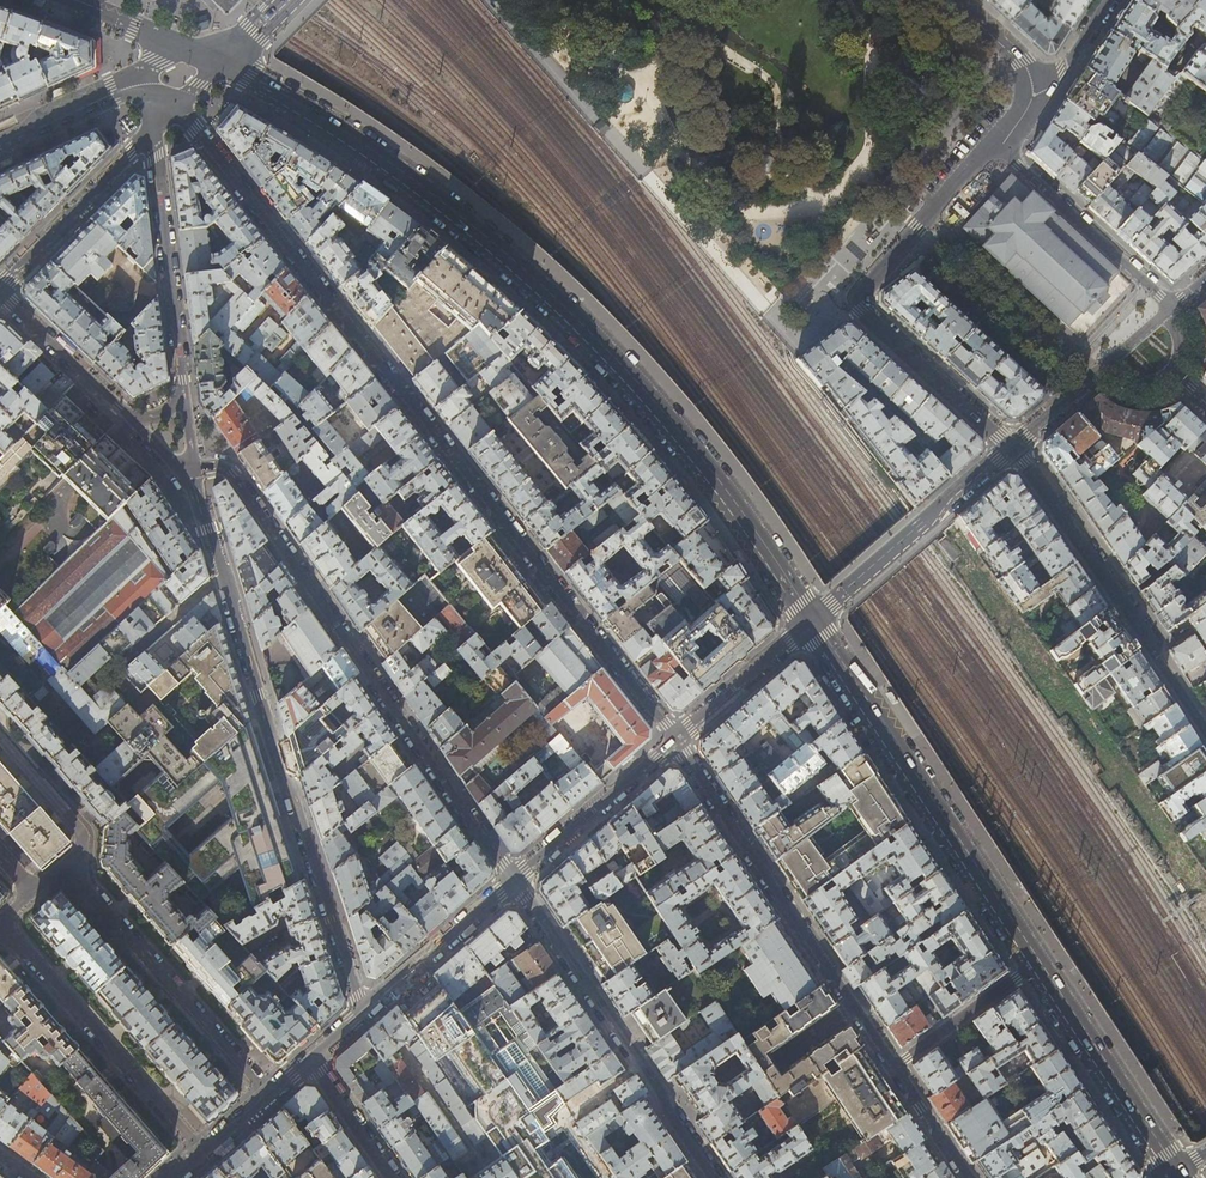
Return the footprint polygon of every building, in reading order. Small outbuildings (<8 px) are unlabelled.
[(218,6),(226,15),(242,0),(211,0),(218,6)] [(995,6),(1009,19),(1026,0),(989,0),(995,6)] [(1063,38),(1071,25),(1057,15),(1040,0),(1026,0),(1009,19),(1028,36),(1045,53),(1054,51),(1063,38)] [(1080,11),(1087,0),(1053,0),(1052,3),(1049,0),(1047,0),(1040,0),(1057,15),(1071,25),(1080,11)] [(1129,1),(1144,10),(1148,13),(1151,15),(1156,19),(1157,20),(1160,14),(1159,12),(1161,8),(1162,8),(1163,8),(1164,7),(1168,11),(1164,16),(1164,18),(1177,30),(1193,11),(1191,9),(1200,0),(1130,0),(1129,1)] [(1205,0),(1200,0),(1191,9),(1193,11),(1177,30),(1176,31),(1176,32),(1176,33),(1185,41),(1191,35),(1190,30),(1194,26),(1199,30),(1197,32),(1201,35),(1202,34),(1205,37),(1205,1),(1205,0)] [(1140,17),(1144,10),(1129,1),(1119,17),(1109,32),(1129,45),(1140,52),(1147,57),(1151,60),(1164,68),(1185,41),(1176,33),(1176,32),(1168,43),(1152,32),(1150,33),(1149,29),(1156,19),(1151,15),(1148,13),(1144,19),(1140,17)] [(3,43),(12,13),(0,9),(0,55),(3,43)] [(12,13),(3,43),(14,46),(13,48),(12,50),(12,51),(11,53),(11,55),(11,57),(11,59),(12,61),(13,63),(14,65),(10,66),(7,60),(4,62),(2,59),(0,58),(0,61),(18,101),(33,94),(47,88),(35,62),(29,64),(26,57),(29,46),(35,48),(42,23),(28,18),(12,13)] [(69,34),(42,23),(35,48),(32,56),(35,62),(47,88),(71,76),(92,66),(92,43),(69,34)] [(1125,51),(1129,45),(1109,32),(1103,42),(1090,61),(1085,70),(1111,90),(1132,57),(1132,55),(1125,51)] [(602,51),(610,58),(620,45),(613,39),(602,51)] [(907,44),(901,48),(902,54),(907,56),(912,53),(912,47),(907,44)] [(1202,44),(1196,51),(1196,52),(1205,60),(1205,46),(1202,44)] [(1145,61),(1147,57),(1140,52),(1137,56),(1145,61)] [(1205,60),(1196,52),(1179,73),(1191,81),(1205,93),(1205,76),(1205,75),(1205,60)] [(1164,68),(1151,60),(1123,98),(1146,116),(1158,125),(1191,81),(1179,73),(1164,68)] [(18,101),(0,61),(0,109),(18,101)] [(1117,95),(1111,90),(1085,70),(1077,81),(1065,100),(1089,119),(1094,122),(1099,117),(1101,118),(1117,95)] [(1191,81),(1158,125),(1205,161),(1205,93),(1191,81)] [(627,102),(631,89),(623,87),(618,99),(627,102)] [(1084,125),(1089,119),(1065,100),(1054,117),(1040,139),(1031,154),(1044,166),(1056,177),(1078,145),(1080,143),(1089,129),(1084,125)] [(252,114),(237,106),(226,119),(216,131),(240,162),(258,147),(271,125),(252,114)] [(908,108),(905,110),(903,114),(905,118),(909,121),(914,120),(916,118),(917,115),(916,111),(914,109),(911,107),(908,108)] [(1158,125),(1146,116),(1124,145),(1137,156),(1166,178),(1180,188),(1205,208),(1205,161),(1158,125)] [(283,170),(299,142),(285,134),(271,125),(258,147),(240,162),(250,175),(261,188),(280,172),(283,170)] [(97,130),(70,143),(40,157),(49,175),(52,182),(53,183),(65,195),(80,181),(98,162),(111,150),(102,138),(97,130)] [(102,138),(111,150),(116,145),(108,134),(102,138)] [(316,153),(299,142),(283,170),(280,172),(286,180),(293,175),(295,176),(298,173),(300,174),(292,186),(295,190),(304,177),(307,179),(305,183),(306,184),(301,191),(309,203),(313,197),(318,189),(334,165),(316,153)] [(1124,145),(1120,143),(1104,161),(1100,164),(1076,190),(1083,197),(1091,204),(1137,156),(1124,145)] [(1086,151),(1078,145),(1056,177),(1065,185),(1073,193),(1076,190),(1100,164),(1094,158),(1086,167),(1079,160),(1086,151)] [(207,204),(225,190),(211,172),(193,149),(182,154),(176,156),(170,159),(177,211),(199,208),(196,195),(198,194),(207,204)] [(762,155),(759,157),(758,159),(757,161),(757,164),(758,167),(757,168),(764,174),(765,174),(768,174),(773,172),(775,170),(777,165),(777,163),(776,159),(773,156),(770,154),(767,154),(762,155)] [(1155,189),(1166,178),(1137,156),(1091,204),(1088,207),(1103,220),(1116,232),(1137,209),(1148,197),(1153,192),(1143,186),(1135,195),(1127,189),(1119,198),(1115,195),(1118,191),(1119,192),(1122,189),(1120,188),(1134,173),(1155,189)] [(23,165),(7,172),(18,192),(33,185),(34,189),(33,191),(35,193),(27,201),(44,217),(54,207),(65,195),(53,183),(45,186),(41,179),(49,175),(40,157),(23,165)] [(347,174),(334,165),(318,189),(323,193),(316,200),(318,201),(329,212),(333,215),(362,184),(347,174)] [(349,170),(347,174),(362,184),(364,181),(349,170)] [(9,215),(4,220),(23,238),(33,229),(44,217),(27,201),(18,192),(7,172),(0,175),(0,207),(9,215)] [(292,186),(286,180),(280,172),(261,188),(273,204),(286,221),(302,208),(309,203),(301,191),(297,193),(295,190),(292,186)] [(128,224),(131,229),(147,212),(143,179),(134,176),(110,201),(91,220),(115,243),(125,234),(117,226),(126,217),(131,222),(128,224)] [(1005,269),(1068,327),(1081,313),(1082,314),(1086,310),(1092,315),(1108,297),(1103,292),(1106,288),(1105,287),(1111,281),(1118,273),(1055,215),(1032,193),(1031,194),(1011,176),(989,199),(980,210),(962,229),(981,246),(980,247),(1005,269)] [(1161,209),(1180,188),(1166,178),(1155,189),(1153,192),(1148,197),(1161,209)] [(387,203),(362,184),(333,215),(332,216),(345,227),(362,243),(367,237),(374,242),(377,239),(383,244),(374,253),(386,264),(396,254),(407,242),(420,227),(396,209),(388,204),(387,203)] [(1146,226),(1129,244),(1151,265),(1172,284),(1191,267),(1205,254),(1205,208),(1180,188),(1161,209),(1154,217),(1159,222),(1151,230),(1146,226)] [(230,196),(225,190),(207,204),(212,211),(211,215),(210,216),(210,215),(208,215),(207,215),(206,215),(200,216),(199,208),(177,211),(179,231),(207,227),(209,226),(236,205),(230,196)] [(304,211),(302,208),(286,221),(296,232),(306,245),(323,226),(319,222),(329,212),(318,201),(309,210),(308,210),(308,209),(307,210),(306,210),(305,210),(304,211)] [(251,224),(236,205),(209,226),(214,232),(217,230),(224,239),(226,237),(231,243),(226,248),(214,233),(211,236),(216,245),(221,251),(217,254),(211,255),(207,227),(179,231),(182,252),(185,276),(213,272),(212,266),(218,265),(224,272),(241,258),(237,253),(243,248),(247,253),(264,240),(251,224)] [(1143,215),(1137,209),(1116,232),(1123,239),(1129,244),(1146,226),(1150,221),(1146,218),(1148,216),(1145,213),(1143,215)] [(147,212),(131,229),(125,234),(115,243),(119,247),(123,251),(133,242),(135,244),(132,246),(132,247),(131,247),(131,248),(131,249),(131,250),(138,257),(134,261),(142,268),(153,258),(150,235),(147,212)] [(332,216),(323,226),(306,245),(322,266),(340,288),(361,271),(352,261),(354,259),(340,240),(337,240),(335,238),(336,233),(345,227),(332,216)] [(4,220),(0,217),(0,223),(1,222),(5,226),(2,229),(0,227),(0,262),(13,249),(23,238),(4,220)] [(115,243),(91,220),(73,239),(65,247),(50,262),(74,285),(78,288),(92,274),(98,280),(113,265),(107,259),(119,247),(115,243)] [(433,237),(420,227),(407,242),(412,246),(410,248),(409,247),(402,255),(403,256),(402,258),(396,254),(386,264),(386,265),(383,269),(408,289),(416,280),(446,247),(433,237)] [(274,252),(264,240),(247,253),(241,258),(224,272),(222,273),(239,289),(241,287),(235,280),(234,278),(239,274),(255,289),(247,297),(253,303),(286,268),(274,252)] [(471,268),(446,247),(416,280),(439,301),(459,318),(474,331),(480,327),(491,341),(496,336),(502,330),(522,313),(483,278),(471,268)] [(386,265),(386,264),(374,253),(366,262),(367,263),(370,269),(365,274),(363,274),(361,271),(340,288),(355,307),(372,329),(374,327),(392,306),(389,302),(385,299),(386,298),(375,283),(381,276),(379,274),(383,269),(386,265)] [(153,258),(142,268),(156,282),(153,258)] [(116,341),(121,336),(124,332),(107,316),(99,324),(66,293),(74,285),(50,262),(38,274),(25,287),(25,296),(61,331),(95,363),(111,346),(107,343),(107,339),(110,336),(116,341)] [(296,280),(286,268),(253,303),(219,341),(224,346),(233,355),(237,358),(244,365),(278,327),(269,318),(250,339),(255,344),(251,348),(235,333),(240,328),(242,331),(265,306),(261,303),(263,301),(265,304),(268,301),(285,320),(308,295),(296,280)] [(220,271),(213,272),(185,276),(189,311),(194,345),(208,330),(219,341),(253,303),(247,297),(239,289),(222,273),(220,271)] [(933,289),(913,271),(897,284),(882,295),(882,304),(901,321),(920,338),(930,326),(936,319),(950,305),(933,289)] [(439,301),(416,280),(408,289),(403,294),(399,299),(392,306),(374,327),(403,363),(415,378),(436,362),(445,354),(474,331),(459,318),(450,328),(430,312),(439,301)] [(319,309),(308,295),(285,320),(282,323),(297,341),(281,359),(289,367),(305,350),(330,323),(319,309)] [(124,332),(121,336),(124,339),(130,332),(134,330),(134,335),(133,336),(134,350),(138,359),(165,355),(162,331),(158,298),(124,332)] [(1197,309),(1198,311),(1202,317),(1205,325),(1205,301),(1197,309)] [(950,305),(936,319),(942,325),(936,331),(930,326),(920,338),(935,352),(943,360),(957,347),(957,346),(952,341),(956,337),(961,342),(962,342),(975,328),(950,305)] [(522,313),(502,330),(509,337),(503,343),(496,336),(491,341),(503,355),(509,362),(524,348),(532,355),(529,358),(528,363),(535,370),(540,369),(543,366),(548,371),(531,388),(538,397),(546,406),(586,376),(555,344),(522,313)] [(2,368),(28,343),(15,331),(7,323),(6,322),(4,322),(2,321),(1,321),(0,321),(0,366),(2,368)] [(340,336),(330,323),(305,350),(327,377),(351,350),(340,336)] [(847,356),(864,336),(852,325),(843,324),(797,359),(821,387),(825,384),(845,408),(857,399),(864,394),(861,392),(836,369),(836,368),(831,362),(843,352),(847,356)] [(280,326),(278,327),(244,365),(256,377),(269,389),(273,385),(282,375),(259,353),(272,351),(288,333),(280,326)] [(480,327),(474,331),(445,354),(467,383),(476,376),(479,374),(503,355),(491,341),(480,327)] [(975,328),(962,342),(970,349),(970,352),(968,354),(964,354),(957,347),(943,360),(960,375),(976,389),(988,377),(994,369),(1006,357),(991,343),(975,328)] [(224,346),(219,341),(208,330),(194,345),(196,365),(199,386),(213,385),(214,391),(220,390),(222,388),(226,382),(224,376),(222,368),(223,367),(223,362),(221,361),(220,350),(224,346)] [(836,368),(836,369),(861,392),(890,360),(877,348),(864,336),(847,356),(836,368)] [(42,353),(30,341),(28,343),(2,368),(15,380),(42,353)] [(116,341),(111,346),(95,363),(104,371),(114,381),(132,362),(127,351),(116,341)] [(362,364),(351,350),(327,377),(331,383),(332,383),(333,384),(334,384),(334,383),(335,383),(337,382),(341,387),(339,388),(338,388),(338,389),(338,390),(338,391),(347,402),(375,380),(362,364)] [(165,355),(138,359),(141,366),(140,366),(139,366),(138,366),(137,367),(137,368),(136,368),(136,369),(136,370),(132,362),(114,381),(124,390),(133,399),(168,382),(167,369),(165,355)] [(234,361),(237,358),(233,355),(227,362),(231,365),(234,361)] [(504,366),(509,362),(503,355),(479,374),(492,390),(512,375),(504,366)] [(1006,357),(994,369),(1005,379),(1003,380),(1005,384),(1003,386),(999,385),(998,386),(988,377),(976,389),(989,402),(1008,419),(1017,419),(1028,409),(1041,398),(1041,389),(1025,375),(1006,357)] [(244,365),(237,358),(234,361),(243,370),(232,380),(232,383),(233,384),(229,388),(228,391),(226,393),(222,388),(220,390),(214,391),(213,385),(199,386),(200,394),(201,402),(207,411),(213,419),(246,387),(256,377),(244,365)] [(900,369),(890,360),(861,392),(864,394),(870,399),(877,390),(883,394),(875,403),(881,409),(882,409),(910,378),(900,369)] [(436,362),(415,378),(412,380),(423,393),(435,409),(458,390),(436,362)] [(42,363),(19,384),(37,401),(64,374),(55,365),(52,368),(57,373),(54,376),(42,363)] [(5,392),(0,397),(0,408),(15,423),(24,413),(35,424),(47,411),(37,401),(19,384),(15,380),(2,368),(0,366),(0,387),(5,392)] [(517,371),(512,375),(492,390),(488,394),(509,420),(538,397),(531,388),(517,371)] [(285,372),(282,375),(273,385),(283,394),(279,399),(284,404),(288,399),(298,408),(310,395),(285,372)] [(74,384),(64,374),(37,401),(47,411),(63,396),(74,384)] [(476,376),(467,383),(472,388),(481,381),(476,376)] [(597,388),(586,376),(546,406),(547,407),(560,422),(572,412),(581,423),(582,423),(609,400),(597,388)] [(269,389),(256,377),(246,387),(254,395),(282,425),(294,416),(292,414),(284,404),(279,399),(269,389)] [(903,427),(930,396),(920,387),(910,378),(882,409),(892,418),(903,427)] [(385,394),(375,380),(347,402),(369,431),(397,409),(385,394)] [(318,386),(310,395),(298,408),(292,414),(294,416),(297,419),(301,416),(307,422),(302,425),(303,427),(308,433),(313,429),(324,420),(335,412),(318,391),(320,389),(318,386)] [(463,386),(458,390),(435,409),(440,416),(448,425),(472,407),(467,400),(471,396),(463,386)] [(239,409),(254,395),(246,387),(213,419),(227,439),(237,455),(259,440),(260,439),(239,409)] [(1130,439),(1135,445),(1159,424),(1155,412),(1148,413),(1142,413),(1136,412),(1131,412),(1125,410),(1114,406),(1109,403),(1104,399),(1099,395),(1085,407),(1077,414),(1094,433),(1100,427),(1105,432),(1130,439)] [(63,396),(47,411),(35,424),(26,433),(17,443),(5,455),(0,460),(0,491),(19,472),(16,469),(34,449),(64,478),(106,435),(86,417),(63,396)] [(945,410),(930,396),(903,427),(910,433),(914,438),(917,441),(924,432),(935,442),(958,422),(945,410)] [(547,407),(546,406),(538,397),(509,420),(507,421),(564,490),(596,465),(591,459),(588,455),(580,461),(581,464),(575,470),(571,465),(573,463),(566,454),(567,450),(549,428),(543,427),(536,418),(534,420),(531,416),(538,410),(540,413),(547,407)] [(865,406),(857,399),(845,408),(844,409),(901,481),(896,484),(914,508),(931,493),(949,478),(926,451),(922,447),(920,449),(919,451),(922,454),(914,461),(903,448),(914,438),(910,433),(903,427),(892,418),(886,422),(878,411),(881,409),(875,403),(872,400),(865,406)] [(619,412),(609,400),(582,423),(591,434),(579,444),(588,455),(591,459),(596,455),(591,449),(600,441),(600,442),(601,443),(602,444),(602,445),(603,445),(604,446),(605,446),(606,446),(631,425),(619,412)] [(1190,414),(1181,406),(1177,402),(1176,404),(1169,408),(1163,410),(1160,412),(1155,412),(1159,424),(1135,445),(1150,459),(1146,464),(1144,462),(1132,475),(1136,479),(1136,480),(1135,482),(1136,483),(1136,485),(1137,485),(1138,486),(1139,486),(1141,486),(1143,485),(1148,490),(1162,475),(1157,471),(1180,448),(1184,451),(1188,448),(1205,429),(1190,414)] [(472,407),(448,425),(459,439),(468,451),(492,433),(472,407)] [(5,455),(17,443),(6,432),(15,423),(0,408),(0,450),(5,455)] [(408,422),(397,409),(369,431),(347,447),(346,448),(355,458),(383,436),(389,444),(370,460),(377,469),(385,463),(398,454),(420,437),(408,422)] [(1067,423),(1054,434),(1070,452),(1077,460),(1092,477),(1094,479),(1117,460),(1106,447),(1103,450),(1107,455),(1092,466),(1086,459),(1088,458),(1082,451),(1097,438),(1094,433),(1077,414),(1067,423)] [(302,425),(297,419),(294,416),(282,425),(275,429),(297,462),(301,457),(316,443),(308,433),(303,427),(302,425)] [(347,447),(324,420),(313,429),(322,440),(317,444),(321,449),(325,444),(336,456),(346,448),(347,447)] [(969,432),(958,422),(935,442),(932,445),(936,450),(938,451),(947,442),(952,448),(941,457),(937,452),(931,450),(929,448),(928,448),(926,451),(949,478),(963,465),(980,451),(980,442),(969,432)] [(492,433),(468,451),(478,463),(495,485),(512,507),(524,522),(557,495),(553,490),(551,490),(542,497),(496,438),(505,430),(506,428),(502,425),(492,433)] [(641,438),(631,425),(606,446),(606,447),(606,448),(606,449),(607,451),(608,451),(609,452),(609,453),(611,453),(601,461),(596,455),(591,459),(596,465),(603,473),(604,474),(617,463),(626,474),(652,451),(641,438)] [(1205,429),(1188,448),(1192,452),(1203,441),(1205,443),(1195,454),(1205,465),(1205,429)] [(1070,452),(1054,434),(1049,438),(1044,443),(1042,452),(1049,462),(1057,473),(1072,463),(1066,456),(1070,452)] [(118,447),(106,435),(64,478),(106,522),(121,508),(126,503),(152,478),(144,471),(139,465),(118,447)] [(428,447),(420,437),(398,454),(401,459),(389,468),(385,463),(377,469),(369,476),(363,480),(382,504),(386,501),(394,494),(404,487),(399,481),(411,472),(416,478),(438,460),(428,447)] [(281,472),(259,440),(237,455),(251,474),(264,493),(284,474),(282,471),(281,472)] [(317,444),(316,443),(301,457),(327,487),(342,474),(339,471),(330,460),(321,449),(317,444)] [(355,458),(346,448),(336,456),(330,460),(339,471),(346,465),(351,472),(345,478),(353,488),(363,480),(369,476),(355,458)] [(662,463),(652,451),(626,474),(635,485),(622,495),(635,510),(640,506),(634,500),(643,493),(643,494),(644,496),(645,496),(646,497),(647,497),(648,499),(674,477),(662,463)] [(446,471),(438,460),(416,478),(404,487),(394,494),(398,499),(401,497),(404,500),(414,492),(417,493),(420,497),(416,500),(421,505),(415,510),(418,514),(456,484),(446,471)] [(1077,460),(1072,463),(1057,473),(1083,509),(1102,537),(1124,516),(1125,515),(1097,483),(1092,487),(1087,481),(1092,477),(1077,460)] [(296,463),(284,474),(264,493),(274,508),(285,525),(307,505),(308,504),(287,475),(290,473),(291,474),(295,474),(299,471),(299,466),(296,463)] [(589,483),(603,473),(596,465),(564,490),(557,495),(524,522),(535,536),(546,550),(591,514),(587,509),(592,506),(596,510),(619,492),(613,485),(612,484),(598,495),(589,483)] [(345,478),(342,474),(327,487),(314,499),(318,504),(322,504),(332,495),(338,492),(340,494),(336,499),(326,508),(326,512),(330,517),(341,508),(357,493),(353,488),(345,478)] [(996,485),(981,497),(999,520),(1004,516),(1008,518),(1015,528),(1040,511),(1016,476),(1007,475),(996,485)] [(1188,500),(1162,475),(1148,490),(1141,496),(1168,521),(1180,508),(1188,500)] [(684,491),(674,477),(648,499),(640,506),(635,510),(639,515),(640,514),(650,526),(655,521),(654,519),(658,515),(661,515),(672,528),(696,506),(684,491)] [(164,497),(152,478),(126,503),(146,534),(139,534),(136,529),(135,529),(121,508),(106,522),(20,605),(13,612),(68,673),(116,628),(148,598),(157,590),(168,580),(155,559),(155,558),(152,553),(154,547),(173,575),(200,550),(188,532),(164,497)] [(219,511),(225,528),(246,510),(235,494),(226,481),(213,489),(219,511)] [(462,491),(456,484),(418,514),(404,524),(401,526),(414,542),(435,526),(427,516),(430,513),(431,513),(434,513),(440,509),(443,509),(448,516),(469,499),(462,491)] [(622,495),(619,492),(596,510),(591,514),(546,550),(554,560),(565,574),(619,531),(614,525),(594,540),(592,538),(585,544),(588,548),(588,549),(585,551),(575,538),(582,532),(584,534),(608,516),(602,510),(609,505),(623,524),(621,526),(622,528),(639,515),(635,510),(622,495)] [(372,511),(357,493),(341,508),(372,547),(365,551),(353,559),(347,550),(342,543),(343,538),(330,518),(324,523),(300,545),(313,566),(330,590),(378,546),(391,534),(372,511)] [(999,520),(981,497),(967,510),(954,521),(962,533),(968,529),(981,548),(976,552),(978,554),(983,551),(1000,538),(998,534),(995,536),(989,528),(999,520)] [(1199,513),(1191,506),(1195,501),(1191,497),(1188,500),(1180,508),(1201,528),(1202,527),(1205,523),(1205,506),(1199,513)] [(29,504),(33,508),(39,502),(35,498),(29,504)] [(481,515),(469,499),(448,516),(455,524),(452,526),(453,527),(442,536),(435,526),(414,542),(440,573),(454,562),(460,558),(450,545),(452,543),(455,542),(454,540),(462,534),(473,547),(491,533),(494,531),(481,515)] [(404,524),(386,501),(382,504),(372,511),(391,534),(401,526),(404,524)] [(324,523),(307,505),(285,525),(292,534),(300,545),(324,523)] [(716,578),(726,570),(715,557),(695,532),(707,521),(696,506),(672,528),(660,538),(667,546),(679,560),(684,567),(689,563),(694,569),(689,573),(703,589),(716,578)] [(1201,528),(1180,508),(1168,521),(1165,524),(1177,535),(1166,546),(1158,538),(1161,535),(1161,534),(1162,533),(1162,532),(1161,531),(1161,530),(1160,529),(1150,539),(1123,568),(1130,578),(1136,586),(1167,562),(1195,534),(1201,528)] [(6,528),(10,532),(28,513),(24,509),(16,516),(17,517),(6,528)] [(246,510),(225,528),(231,548),(237,569),(264,545),(268,541),(257,526),(246,510)] [(1040,511),(1015,528),(1008,533),(1003,536),(1005,539),(1009,537),(1008,536),(1011,535),(1014,538),(1019,534),(1034,555),(1058,538),(1049,524),(1040,511)] [(650,526),(640,514),(639,515),(622,528),(619,531),(565,574),(583,597),(602,621),(646,586),(659,576),(655,571),(666,563),(670,567),(679,560),(667,546),(657,553),(653,553),(642,540),(643,536),(652,529),(650,526)] [(1140,537),(1124,516),(1102,537),(1112,552),(1123,568),(1150,539),(1146,533),(1140,537)] [(495,538),(491,533),(473,547),(460,558),(454,562),(492,610),(499,604),(519,630),(523,627),(531,620),(546,607),(518,572),(493,540),(495,538)] [(1195,534),(1167,562),(1173,568),(1185,578),(1205,555),(1205,538),(1205,537),(1202,541),(1195,534)] [(962,554),(947,537),(940,543),(956,560),(962,554)] [(1000,538),(983,551),(1002,576),(1023,562),(1018,555),(1019,554),(1019,551),(1017,547),(1013,547),(1009,550),(1000,538)] [(1058,538),(1034,555),(1023,562),(1002,576),(996,580),(1014,605),(1039,588),(1026,570),(1039,561),(1048,574),(1042,579),(1045,583),(1076,562),(1069,552),(1058,538)] [(279,565),(278,565),(271,555),(264,545),(237,569),(241,581),(245,596),(279,565)] [(359,633),(361,631),(364,629),(413,585),(378,546),(330,590),(346,612),(359,633)] [(205,566),(200,550),(173,575),(168,580),(157,590),(162,590),(166,587),(180,604),(209,578),(205,566)] [(660,614),(646,625),(649,629),(655,636),(683,669),(687,674),(703,692),(714,682),(740,659),(753,648),(706,592),(703,589),(689,573),(684,567),(679,560),(670,567),(659,576),(646,586),(657,599),(660,603),(665,610),(660,614)] [(296,583),(289,573),(287,569),(282,562),(279,565),(245,596),(249,609),(253,623),(272,605),(292,587),(296,583)] [(736,562),(726,570),(716,578),(721,583),(718,585),(720,588),(723,586),(728,592),(717,600),(714,596),(716,595),(711,588),(706,592),(753,648),(763,639),(774,630),(776,621),(766,606),(759,596),(751,601),(739,586),(747,579),(736,562)] [(1076,562),(1045,583),(1039,588),(1014,605),(1020,614),(1027,609),(1028,611),(1050,595),(1049,593),(1054,590),(1067,607),(1093,587),(1085,576),(1076,562)] [(1185,578),(1173,568),(1140,592),(1153,611),(1168,632),(1188,618),(1205,604),(1205,597),(1190,582),(1186,585),(1191,593),(1198,593),(1201,595),(1187,605),(1184,601),(1183,600),(1182,599),(1179,599),(1179,598),(1179,597),(1180,596),(1179,594),(1178,593),(1177,591),(1175,591),(1170,584),(1174,581),(1178,582),(1185,578)] [(425,575),(413,585),(364,629),(376,646),(387,660),(405,644),(410,640),(450,605),(430,581),(425,575)] [(654,601),(657,599),(646,586),(602,621),(611,632),(621,645),(641,629),(643,627),(645,626),(642,623),(637,627),(632,619),(630,619),(630,615),(631,615),(651,599),(654,601)] [(292,587),(272,605),(277,611),(283,617),(278,620),(281,627),(283,632),(308,609),(301,599),(293,587),(292,587)] [(1093,587),(1067,607),(1074,617),(1066,623),(1073,634),(1107,608),(1101,599),(1093,587)] [(173,610),(157,590),(148,598),(165,617),(173,610)] [(175,645),(184,655),(220,622),(222,620),(217,605),(213,591),(189,612),(191,614),(184,620),(187,625),(174,637),(178,642),(175,645)] [(0,592),(0,609),(6,604),(13,612),(20,605),(13,597),(9,601),(0,592)] [(166,617),(165,617),(148,598),(116,628),(128,641),(133,646),(166,617)] [(550,603),(546,607),(531,620),(550,645),(569,627),(560,616),(550,603)] [(657,611),(660,614),(665,610),(660,603),(657,606),(659,609),(657,611)] [(160,698),(161,699),(194,670),(200,677),(199,678),(199,680),(200,681),(200,682),(204,686),(208,687),(209,686),(210,688),(206,692),(215,702),(202,713),(216,728),(200,743),(193,749),(197,753),(188,761),(165,735),(174,727),(154,705),(140,717),(128,704),(127,705),(109,684),(105,688),(92,700),(83,689),(68,673),(13,612),(6,604),(0,609),(0,631),(29,664),(37,657),(53,675),(47,681),(95,734),(108,723),(124,742),(95,768),(99,773),(112,786),(149,753),(178,785),(249,723),(245,709),(238,684),(225,639),(160,698)] [(1188,618),(1197,634),(1177,645),(1168,651),(1183,674),(1205,660),(1205,654),(1200,645),(1203,643),(1205,647),(1205,604),(1188,618)] [(272,615),(277,611),(272,605),(253,623),(257,636),(262,651),(279,635),(277,629),(281,627),(278,620),(278,619),(277,619),(277,618),(276,618),(275,617),(274,618),(273,618),(272,615)] [(475,635),(450,605),(410,640),(422,653),(450,628),(464,645),(475,635)] [(1116,620),(1107,608),(1073,634),(1048,653),(1055,663),(1061,658),(1062,659),(1063,660),(1064,660),(1065,659),(1080,647),(1079,646),(1087,639),(1090,643),(1088,644),(1093,652),(1123,630),(1116,620)] [(308,609),(283,632),(281,634),(310,676),(317,671),(321,667),(338,652),(337,652),(322,630),(308,609)] [(166,671),(149,686),(160,698),(225,639),(222,630),(220,622),(184,655),(166,671)] [(542,652),(523,627),(519,630),(509,639),(513,643),(509,647),(505,643),(492,654),(500,664),(504,660),(505,661),(511,656),(523,669),(535,658),(542,652)] [(592,656),(569,627),(550,645),(542,652),(535,658),(560,687),(557,688),(535,707),(539,712),(544,708),(549,714),(601,668),(592,656)] [(116,653),(128,641),(116,628),(68,673),(83,689),(91,681),(89,678),(110,658),(116,652),(116,653)] [(650,640),(641,629),(621,645),(627,653),(634,662),(651,650),(658,659),(653,663),(651,660),(640,669),(648,679),(657,691),(675,675),(683,669),(655,636),(650,640)] [(1130,641),(1123,630),(1093,652),(1099,660),(1101,658),(1103,662),(1094,668),(1093,667),(1078,678),(1077,679),(1077,680),(1077,681),(1078,682),(1071,686),(1078,696),(1084,692),(1103,678),(1106,676),(1138,652),(1130,641)] [(484,645),(475,635),(464,645),(457,651),(482,680),(500,664),(492,654),(485,660),(482,657),(484,655),(482,652),(480,653),(477,651),(484,645)] [(409,648),(405,644),(387,660),(383,663),(382,665),(394,682),(404,698),(422,682),(426,679),(439,667),(428,655),(410,671),(400,657),(409,648)] [(338,652),(321,667),(338,692),(354,677),(359,673),(350,660),(342,649),(338,652)] [(146,651),(129,666),(149,686),(166,671),(146,651)] [(1138,652),(1106,676),(1110,682),(1114,680),(1133,707),(1162,686),(1149,668),(1138,652)] [(516,676),(505,661),(504,660),(500,664),(482,680),(479,683),(491,697),(480,706),(479,704),(467,714),(472,720),(501,695),(515,682),(519,679),(516,676)] [(794,661),(760,690),(778,711),(780,713),(798,696),(809,708),(790,725),(809,746),(815,741),(805,728),(810,723),(820,737),(841,720),(824,695),(802,662),(794,661)] [(444,663),(439,667),(426,679),(434,687),(451,672),(444,663)] [(129,666),(122,673),(141,693),(149,686),(129,666)] [(531,701),(515,682),(501,695),(507,703),(471,734),(465,727),(463,729),(439,749),(460,778),(478,805),(493,792),(471,767),(519,724),(526,731),(533,726),(549,745),(559,736),(560,735),(552,726),(587,699),(624,746),(596,769),(583,754),(579,758),(582,762),(600,783),(623,762),(649,739),(650,730),(601,668),(549,714),(544,708),(539,712),(535,707),(531,701)] [(317,671),(310,676),(301,685),(306,691),(322,677),(317,671)] [(0,680),(0,705),(2,708),(19,726),(31,715),(30,713),(32,711),(23,701),(23,700),(23,698),(22,697),(21,696),(20,695),(19,694),(18,694),(16,693),(15,692),(19,687),(7,674),(2,679),(0,680)] [(682,683),(675,675),(657,691),(664,700),(672,710),(681,711),(690,703),(703,692),(687,674),(685,676),(687,679),(682,683)] [(354,677),(338,692),(323,706),(330,713),(343,702),(347,706),(345,707),(344,707),(344,708),(344,709),(344,710),(346,712),(346,713),(347,713),(348,714),(349,714),(349,713),(350,713),(352,711),(354,714),(342,725),(349,733),(352,730),(377,709),(366,693),(355,678),(354,677)] [(519,680),(519,679),(515,682),(531,701),(537,696),(522,678),(519,680)] [(1103,678),(1084,692),(1087,698),(1082,702),(1089,711),(1114,693),(1103,678)] [(447,711),(422,682),(404,698),(416,715),(426,729),(447,711)] [(321,708),(306,691),(301,685),(278,705),(283,722),(288,737),(291,735),(321,708)] [(1167,694),(1162,686),(1133,707),(1145,724),(1174,704),(1167,694)] [(778,711),(760,690),(743,705),(722,723),(741,743),(742,743),(744,741),(768,720),(778,711)] [(161,699),(154,705),(174,727),(165,735),(188,761),(197,753),(193,749),(200,743),(174,714),(177,711),(169,702),(166,705),(161,699)] [(1174,704),(1145,724),(1143,726),(1146,729),(1151,726),(1159,738),(1154,741),(1157,746),(1151,750),(1152,751),(1155,750),(1162,759),(1165,757),(1167,759),(1169,757),(1171,760),(1165,764),(1164,764),(1160,767),(1157,762),(1136,778),(1143,787),(1158,776),(1160,775),(1181,760),(1200,747),(1201,746),(1192,732),(1184,719),(1176,707),(1174,704)] [(31,715),(19,726),(34,743),(49,760),(63,747),(60,743),(62,742),(56,735),(54,737),(53,736),(53,734),(53,733),(52,731),(50,729),(49,728),(48,727),(46,727),(45,726),(41,722),(44,719),(46,720),(48,718),(37,706),(32,711),(30,713),(31,715)] [(323,706),(321,708),(291,735),(297,754),(302,772),(349,733),(342,725),(338,722),(334,717),(330,713),(323,706)] [(377,709),(352,730),(357,735),(361,732),(370,745),(363,750),(366,754),(359,759),(363,765),(388,744),(396,738),(387,724),(377,709)] [(463,729),(447,711),(426,729),(430,736),(435,743),(439,749),(463,729)] [(790,725),(780,713),(778,711),(768,720),(795,752),(784,761),(768,741),(755,752),(744,741),(742,743),(751,753),(761,766),(783,795),(790,804),(803,796),(817,786),(834,775),(824,763),(816,754),(809,746),(790,725)] [(339,713),(334,717),(338,722),(343,718),(339,713)] [(853,739),(841,720),(820,737),(815,741),(809,746),(816,754),(821,751),(833,763),(830,766),(826,761),(824,763),(834,775),(839,771),(863,755),(853,739)] [(264,767),(249,723),(178,785),(149,753),(112,786),(122,798),(128,804),(145,822),(139,828),(136,831),(143,839),(154,850),(162,859),(173,871),(209,838),(213,841),(227,829),(233,835),(238,830),(260,810),(268,808),(271,808),(274,810),(279,818),(280,817),(264,767)] [(741,743),(722,723),(710,733),(701,741),(700,746),(700,751),(717,776),(740,760),(733,752),(734,749),(741,743)] [(352,730),(349,733),(302,772),(299,775),(305,792),(310,807),(330,791),(332,789),(338,784),(341,783),(341,782),(334,774),(331,776),(324,766),(327,763),(332,768),(363,742),(357,735),(352,730)] [(579,758),(559,736),(549,745),(532,759),(542,772),(543,773),(547,770),(542,762),(551,755),(551,752),(553,750),(571,771),(582,762),(579,758)] [(388,744),(363,765),(355,771),(374,797),(387,787),(388,786),(390,784),(407,771),(406,770),(399,760),(388,745),(388,744)] [(63,747),(49,760),(63,775),(77,792),(92,779),(99,773),(95,768),(90,763),(84,767),(83,766),(83,764),(82,763),(80,761),(79,760),(78,759),(76,758),(75,756),(79,752),(74,746),(68,752),(63,747)] [(1200,747),(1181,760),(1160,775),(1158,776),(1171,795),(1173,794),(1194,779),(1205,771),(1205,757),(1200,747)] [(751,753),(740,760),(717,776),(726,790),(736,804),(760,788),(750,773),(761,766),(751,753)] [(870,764),(863,755),(839,771),(846,780),(840,783),(846,791),(872,775),(875,773),(870,764)] [(518,792),(542,772),(532,759),(506,782),(519,801),(522,799),(518,792)] [(582,762),(571,771),(567,775),(564,772),(557,779),(559,781),(556,784),(551,778),(548,780),(551,783),(570,808),(583,797),(600,783),(582,762)] [(24,851),(40,870),(70,843),(58,829),(35,803),(7,771),(0,763),(0,824),(24,851)] [(407,771),(390,784),(433,846),(456,826),(437,797),(414,765),(407,771)] [(678,771),(669,769),(664,774),(644,791),(639,796),(630,804),(651,838),(701,805),(678,771)] [(355,771),(341,782),(341,783),(360,809),(368,802),(374,797),(355,771)] [(1194,779),(1173,794),(1171,795),(1160,803),(1163,806),(1164,806),(1171,817),(1171,818),(1173,821),(1178,817),(1192,807),(1205,797),(1205,771),(1194,779)] [(786,816),(790,817),(809,804),(803,796),(790,804),(753,829),(766,848),(775,861),(803,840),(836,815),(854,801),(846,791),(840,783),(834,775),(817,786),(833,809),(830,811),(828,808),(827,807),(826,808),(823,803),(820,803),(793,821),(792,825),(789,826),(782,815),(784,814),(786,816)] [(899,810),(880,784),(872,775),(846,791),(854,801),(836,815),(859,844),(866,839),(873,849),(884,840),(891,836),(894,833),(891,828),(885,833),(882,828),(902,814),(899,810)] [(92,779),(77,792),(93,809),(106,824),(128,804),(122,798),(117,803),(111,797),(111,795),(110,794),(110,793),(108,791),(107,791),(106,790),(105,789),(103,789),(97,781),(95,783),(92,779)] [(519,801),(506,782),(493,792),(478,805),(489,822),(510,852),(519,853),(531,843),(541,834),(523,808),(519,801)] [(551,783),(523,808),(541,834),(557,820),(570,808),(551,783)] [(338,784),(332,789),(335,793),(341,788),(338,784)] [(387,787),(374,797),(368,802),(376,813),(395,798),(387,787)] [(771,803),(760,788),(736,804),(745,817),(753,829),(790,804),(783,795),(771,803)] [(330,791),(310,807),(315,824),(321,840),(337,828),(341,824),(339,817),(344,815),(340,805),(341,805),(338,796),(332,797),(330,791)] [(1192,807),(1199,818),(1188,825),(1186,822),(1182,825),(1184,827),(1182,831),(1177,835),(1182,843),(1198,832),(1205,827),(1205,797),(1192,807)] [(368,802),(360,809),(342,823),(350,834),(376,813),(368,802)] [(145,822),(128,804),(106,824),(104,826),(102,860),(105,868),(135,903),(173,947),(192,929),(197,935),(216,918),(206,906),(194,917),(191,915),(189,915),(186,918),(168,899),(168,894),(180,883),(181,884),(183,883),(173,871),(162,859),(151,869),(155,873),(148,880),(141,872),(143,870),(126,851),(127,850),(127,843),(126,843),(126,834),(129,834),(137,826),(139,828),(145,822)] [(618,814),(607,824),(622,847),(625,852),(641,843),(649,856),(634,866),(640,875),(664,859),(662,854),(651,838),(630,804),(618,814)] [(701,805),(651,838),(662,854),(682,840),(695,859),(674,873),(673,871),(665,876),(666,879),(645,893),(656,908),(704,876),(700,870),(705,867),(709,872),(716,867),(721,864),(734,855),(718,830),(701,805)] [(255,881),(246,884),(254,909),(301,882),(280,817),(279,818),(274,810),(271,808),(268,808),(260,810),(238,830),(248,860),(255,881)] [(1178,817),(1173,821),(1168,824),(1172,828),(1181,822),(1178,817)] [(924,847),(908,823),(894,833),(891,836),(894,841),(888,845),(884,840),(873,849),(851,865),(861,878),(885,861),(888,865),(891,863),(900,877),(883,888),(889,897),(879,903),(884,910),(893,903),(911,890),(906,884),(916,878),(920,884),(940,870),(924,847)] [(598,832),(589,839),(605,862),(622,847),(607,824),(598,832)] [(463,835),(456,826),(433,846),(445,863),(453,857),(469,844),(463,835)] [(337,828),(321,840),(327,857),(332,872),(356,854),(337,828)] [(209,838),(173,871),(183,883),(189,888),(199,899),(200,900),(216,885),(211,872),(248,860),(238,830),(233,835),(227,829),(213,841),(209,838)] [(150,854),(154,850),(143,839),(139,843),(150,854)] [(578,849),(567,858),(581,877),(595,868),(598,871),(601,869),(606,875),(611,872),(607,866),(605,862),(589,839),(578,849)] [(803,840),(775,861),(788,881),(802,901),(824,884),(819,878),(827,872),(803,840)] [(410,841),(402,848),(413,863),(421,856),(410,841)] [(474,841),(469,844),(453,857),(457,862),(454,864),(461,873),(463,871),(465,875),(457,880),(469,897),(481,886),(493,876),(494,869),(485,855),(474,841)] [(410,866),(413,863),(402,848),(397,842),(379,859),(385,866),(377,873),(381,877),(368,889),(356,854),(332,872),(339,894),(348,920),(358,912),(362,908),(371,900),(377,895),(385,888),(410,866)] [(433,846),(421,856),(413,863),(410,866),(419,878),(425,873),(431,879),(430,879),(428,879),(427,880),(426,880),(426,882),(425,882),(425,883),(426,884),(424,885),(447,916),(458,907),(469,897),(457,880),(445,863),(433,846)] [(709,872),(704,876),(656,908),(659,914),(673,936),(695,969),(698,974),(741,944),(778,919),(756,887),(734,855),(721,864),(725,870),(720,873),(716,867),(709,872)] [(581,877),(567,858),(551,873),(539,883),(538,892),(548,906),(562,928),(575,919),(599,903),(592,893),(584,898),(576,888),(585,883),(581,877)] [(622,887),(640,875),(634,866),(630,859),(627,861),(629,865),(614,876),(622,887)] [(607,866),(611,872),(612,873),(617,869),(618,867),(615,862),(613,862),(607,866)] [(879,903),(861,878),(851,865),(824,884),(802,901),(819,926),(833,947),(851,933),(852,933),(849,928),(852,925),(851,924),(855,920),(856,918),(843,899),(844,899),(841,892),(849,885),(873,918),(877,915),(884,910),(879,903)] [(447,916),(424,885),(419,878),(410,866),(385,888),(399,904),(426,934),(437,925),(447,916)] [(946,880),(940,870),(920,884),(919,885),(922,890),(914,896),(912,893),(915,892),(913,889),(911,890),(893,903),(902,916),(898,918),(902,923),(897,926),(899,930),(930,908),(937,903),(954,891),(946,880)] [(614,876),(612,873),(611,872),(606,875),(588,887),(592,893),(599,903),(603,900),(622,887),(614,876)] [(254,909),(224,926),(242,946),(278,926),(280,921),(279,919),(285,917),(289,929),(317,918),(311,900),(305,880),(301,882),(254,909)] [(8,898),(8,893),(0,883),(0,905),(8,898)] [(185,892),(195,903),(199,899),(189,888),(185,892)] [(385,888),(377,895),(381,901),(375,905),(371,900),(362,908),(366,912),(376,923),(382,918),(383,919),(383,915),(390,910),(395,910),(393,909),(399,904),(385,888)] [(960,900),(954,891),(937,903),(940,907),(933,912),(930,908),(899,930),(896,933),(900,938),(906,935),(909,940),(904,943),(909,950),(912,948),(921,942),(916,936),(928,928),(938,921),(940,923),(937,926),(939,930),(966,910),(960,900)] [(95,993),(125,967),(94,931),(61,893),(31,919),(67,961),(95,993)] [(608,907),(603,900),(599,903),(575,919),(596,948),(615,976),(631,964),(655,948),(673,936),(659,914),(629,935),(609,906),(608,907)] [(393,909),(395,910),(399,915),(398,920),(392,925),(388,925),(383,919),(382,918),(376,923),(377,924),(385,934),(403,954),(412,947),(426,934),(399,904),(393,909)] [(974,921),(966,910),(939,930),(921,942),(912,948),(926,969),(939,989),(942,987),(945,985),(941,981),(947,976),(951,981),(961,974),(964,972),(993,951),(974,921)] [(487,928),(466,946),(481,967),(490,960),(497,969),(512,959),(508,954),(500,959),(496,954),(509,943),(514,949),(523,942),(517,936),(526,928),(522,922),(516,912),(507,911),(487,928)] [(359,918),(358,912),(348,920),(360,955),(367,976),(376,978),(389,967),(403,954),(385,934),(377,942),(373,937),(370,930),(377,924),(376,923),(366,912),(359,918)] [(891,936),(877,915),(873,918),(860,927),(863,932),(855,938),(851,933),(833,947),(840,958),(846,967),(864,955),(865,954),(860,946),(869,940),(874,948),(891,936)] [(224,926),(216,918),(197,935),(192,929),(173,947),(187,963),(187,966),(192,971),(194,971),(200,978),(205,983),(205,986),(209,991),(211,991),(225,1007),(249,986),(265,970),(258,963),(242,946),(224,926)] [(324,939),(317,918),(289,929),(291,935),(292,936),(295,943),(295,944),(290,945),(258,963),(265,970),(276,983),(292,966),(292,964),(298,962),(300,968),(302,966),(330,957),(324,939)] [(791,939),(778,919),(741,944),(753,963),(744,969),(763,998),(773,991),(786,1010),(793,1005),(822,985),(791,939)] [(896,933),(891,936),(874,948),(867,953),(874,964),(878,964),(883,960),(883,958),(882,956),(887,953),(888,955),(890,955),(894,952),(898,958),(902,955),(909,950),(904,943),(900,938),(896,933)] [(695,969),(673,936),(655,948),(678,980),(695,969)] [(512,959),(497,969),(487,976),(509,1006),(520,999),(558,974),(549,961),(536,942),(512,959)] [(481,967),(466,946),(447,963),(433,975),(438,983),(452,1002),(482,976),(485,973),(481,967)] [(926,969),(912,948),(909,950),(902,955),(908,965),(890,978),(883,968),(872,976),(858,985),(859,986),(866,997),(873,1006),(895,990),(914,977),(926,969)] [(1000,962),(993,951),(964,972),(966,975),(971,971),(973,974),(971,977),(966,981),(961,974),(951,981),(949,982),(955,991),(953,994),(960,1005),(1006,971),(1000,962)] [(869,963),(864,955),(846,967),(841,971),(848,981),(853,989),(858,985),(872,976),(865,966),(869,963)] [(338,982),(330,957),(302,966),(300,968),(308,992),(304,995),(299,989),(290,997),(295,1003),(318,1028),(330,1018),(341,1008),(344,999),(338,982)] [(3,1002),(23,985),(7,968),(0,959),(0,1005),(3,1002)] [(641,978),(631,964),(615,976),(601,985),(612,1000),(623,1017),(630,1012),(658,993),(652,985),(648,988),(644,983),(634,989),(631,985),(641,978)] [(132,975),(125,967),(95,993),(107,1007),(111,1011),(111,1014),(117,1021),(120,1021),(120,1024),(123,1028),(126,1031),(129,1031),(145,1050),(174,1023),(167,1014),(167,1012),(160,1004),(158,1004),(150,995),(141,985),(141,983),(135,975),(132,975)] [(716,1001),(698,974),(695,969),(678,980),(658,993),(630,1012),(641,1029),(652,1044),(669,1033),(680,1025),(689,1019),(699,1012),(716,1001)] [(939,989),(926,969),(914,977),(928,997),(939,989)] [(487,976),(485,973),(482,976),(482,978),(490,989),(464,1008),(458,1001),(453,1004),(490,1056),(517,1039),(527,1052),(537,1045),(509,1006),(487,976)] [(558,974),(520,999),(524,1005),(529,1006),(538,1000),(538,997),(540,996),(542,996),(543,998),(542,1002),(547,1010),(544,1013),(547,1017),(551,1015),(557,1025),(560,1029),(562,1028),(585,1013),(579,1004),(566,985),(558,974)] [(28,1056),(31,1055),(36,1051),(42,1058),(47,1058),(50,1055),(60,1065),(62,1063),(79,1049),(67,1036),(51,1017),(23,985),(3,1002),(13,1014),(10,1016),(9,1021),(15,1027),(10,1031),(10,1035),(2,1042),(5,1046),(20,1062),(28,1055),(28,1056)] [(784,1012),(778,1016),(791,1036),(836,1005),(822,985),(793,1005),(797,1010),(788,1017),(784,1012)] [(249,986),(225,1007),(242,1026),(240,1027),(251,1040),(262,1052),(264,1051),(274,1063),(278,1063),(298,1046),(318,1028),(295,1003),(288,1009),(282,1009),(281,1007),(282,1006),(276,999),(277,998),(273,994),(272,995),(270,992),(266,992),(262,996),(261,995),(256,994),(249,986)] [(949,996),(942,987),(939,989),(928,997),(927,998),(942,1018),(960,1005),(953,994),(949,996)] [(1018,988),(991,1008),(1004,1028),(1009,1024),(1010,1025),(1012,1026),(1017,1033),(1011,1037),(1013,1040),(1017,1037),(1023,1033),(1040,1022),(1029,1006),(1018,988)] [(898,994),(895,990),(873,1006),(880,1017),(886,1027),(913,1008),(910,1004),(906,1007),(904,1003),(912,998),(905,989),(898,994)] [(528,1009),(529,1006),(524,1005),(520,999),(509,1006),(537,1045),(546,1039),(560,1029),(557,1025),(545,1033),(534,1017),(533,1017),(528,1009)] [(737,1033),(716,1001),(699,1012),(712,1033),(686,1051),(685,1057),(691,1065),(737,1033)] [(415,1033),(402,1015),(396,1006),(381,1020),(364,1035),(381,1058),(383,1061),(395,1051),(404,1042),(415,1033)] [(916,1006),(913,1008),(886,1027),(894,1038),(901,1048),(936,1023),(936,1022),(930,1014),(924,1019),(916,1006)] [(1004,1028),(991,1008),(973,1021),(996,1054),(1015,1043),(1013,1040),(1011,1037),(1004,1028)] [(585,1013),(562,1028),(565,1033),(550,1044),(546,1039),(537,1045),(564,1084),(573,1078),(570,1073),(585,1062),(589,1067),(611,1052),(598,1032),(585,1013)] [(791,1036),(778,1016),(752,1034),(755,1040),(745,1047),(762,1072),(773,1065),(765,1055),(791,1036)] [(691,1023),(689,1019),(680,1025),(683,1028),(691,1023)] [(1049,1035),(1040,1022),(1023,1033),(1026,1038),(1017,1044),(1016,1043),(1019,1040),(1017,1037),(1013,1040),(1015,1043),(996,1054),(989,1059),(994,1067),(996,1069),(1024,1051),(1031,1061),(1027,1064),(1030,1068),(1058,1049),(1049,1035)] [(195,1047),(174,1023),(145,1050),(177,1087),(209,1123),(223,1111),(239,1097),(222,1077),(195,1047)] [(849,1025),(805,1056),(819,1076),(860,1047),(863,1045),(849,1025)] [(487,1137),(415,1033),(404,1042),(429,1071),(427,1073),(434,1084),(433,1085),(475,1144),(487,1137)] [(685,1057),(669,1033),(652,1044),(646,1049),(652,1058),(662,1072),(668,1081),(675,1076),(691,1065),(685,1057)] [(745,1047),(737,1033),(691,1065),(675,1076),(689,1098),(703,1117),(729,1100),(750,1084),(764,1075),(762,1072),(745,1047)] [(383,1089),(396,1080),(383,1061),(381,1058),(364,1035),(361,1038),(349,1048),(337,1059),(336,1068),(349,1087),(361,1104),(383,1089)] [(0,1052),(0,1074),(7,1065),(11,1067),(15,1067),(20,1062),(5,1046),(0,1052)] [(860,1047),(819,1076),(792,1096),(782,1103),(783,1105),(791,1118),(797,1126),(836,1099),(862,1139),(859,1141),(861,1144),(884,1129),(906,1114),(905,1114),(884,1083),(881,1078),(861,1048),(860,1047)] [(953,1082),(966,1074),(960,1065),(952,1070),(937,1047),(912,1065),(923,1080),(932,1095),(953,1082)] [(957,1060),(960,1065),(966,1074),(967,1073),(986,1061),(976,1048),(967,1053),(957,1060)] [(79,1049),(62,1063),(77,1081),(76,1082),(104,1116),(97,1122),(118,1147),(129,1159),(112,1175),(109,1172),(109,1173),(103,1177),(144,1177),(170,1154),(144,1124),(124,1101),(79,1049)] [(1030,1068),(1033,1073),(1048,1093),(1020,1111),(1029,1126),(1048,1113),(1056,1106),(1083,1087),(1070,1068),(1058,1049),(1030,1068)] [(423,1093),(395,1051),(383,1061),(396,1080),(405,1092),(413,1104),(419,1112),(424,1120),(427,1124),(451,1158),(452,1161),(467,1150),(427,1091),(423,1093)] [(611,1052),(589,1067),(573,1078),(564,1084),(555,1090),(564,1103),(566,1101),(593,1083),(597,1088),(623,1071),(624,1071),(618,1062),(611,1052)] [(773,1065),(762,1072),(764,1075),(778,1096),(787,1090),(792,1096),(819,1076),(805,1056),(779,1075),(773,1065)] [(989,1059),(986,1061),(967,1073),(983,1099),(1006,1084),(1000,1075),(992,1080),(993,1077),(991,1074),(992,1072),(990,1070),(994,1067),(989,1059)] [(31,1073),(18,1089),(21,1091),(40,1104),(43,1106),(51,1096),(40,1083),(32,1074),(31,1073)] [(999,1075),(1000,1075),(1006,1084),(1009,1082),(1003,1073),(999,1075)] [(613,1089),(627,1109),(643,1098),(649,1094),(642,1085),(635,1075),(613,1089)] [(778,1096),(764,1075),(750,1084),(765,1106),(778,1097),(778,1096)] [(968,1104),(953,1082),(932,1095),(927,1098),(938,1114),(944,1124),(974,1105),(972,1102),(968,1104)] [(1092,1101),(1083,1087),(1056,1106),(1048,1113),(1055,1124),(1057,1125),(1067,1118),(1069,1122),(1066,1123),(1070,1128),(1062,1133),(1064,1136),(1072,1131),(1100,1113),(1092,1101)] [(295,1096),(282,1108),(295,1126),(305,1118),(309,1124),(329,1110),(314,1089),(305,1088),(295,1096)] [(18,1089),(10,1100),(0,1113),(0,1140),(10,1147),(31,1121),(39,1111),(43,1106),(40,1104),(35,1110),(34,1109),(27,1118),(10,1105),(14,1101),(18,1097),(18,1096),(21,1091),(18,1089)] [(378,1129),(413,1104),(405,1092),(395,1098),(394,1100),(397,1103),(393,1106),(387,1097),(387,1096),(383,1089),(361,1104),(370,1116),(378,1129)] [(10,1100),(0,1092),(0,1113),(10,1100)] [(51,1096),(43,1106),(39,1111),(49,1119),(60,1105),(51,1096)] [(782,1103),(778,1097),(765,1106),(757,1112),(777,1140),(782,1136),(786,1133),(797,1126),(791,1118),(787,1120),(778,1108),(783,1105),(782,1103)] [(643,1098),(627,1109),(620,1114),(587,1136),(599,1153),(610,1146),(604,1137),(624,1122),(625,1123),(626,1123),(639,1142),(644,1143),(647,1147),(667,1133),(657,1118),(653,1112),(643,1098)] [(587,1136),(620,1114),(610,1099),(577,1122),(587,1136)] [(944,1124),(951,1133),(960,1147),(971,1165),(977,1161),(1009,1139),(1005,1133),(983,1099),(974,1105),(944,1124)] [(744,1121),(729,1100),(703,1117),(696,1122),(703,1133),(711,1144),(738,1125),(744,1121)] [(411,1116),(419,1112),(413,1104),(378,1129),(384,1138),(392,1148),(413,1133),(415,1132),(410,1125),(411,1121),(414,1120),(411,1116)] [(295,1126),(282,1108),(268,1120),(254,1132),(264,1147),(268,1151),(281,1169),(308,1145),(301,1134),(299,1131),(295,1126)] [(48,1129),(56,1136),(71,1117),(64,1109),(48,1129)] [(329,1110),(309,1124),(305,1127),(309,1132),(312,1129),(314,1131),(310,1134),(313,1137),(314,1136),(315,1137),(317,1136),(322,1144),(342,1129),(336,1120),(329,1110)] [(906,1114),(884,1129),(891,1139),(902,1153),(925,1138),(918,1127),(908,1113),(906,1114)] [(1055,1124),(1048,1113),(1029,1126),(1009,1139),(977,1161),(986,1175),(988,1177),(993,1177),(1014,1164),(1022,1159),(1018,1152),(1016,1152),(1014,1151),(1012,1153),(1010,1149),(1012,1147),(1014,1148),(1015,1149),(1017,1148),(1018,1148),(1019,1147),(1020,1146),(1021,1144),(1020,1142),(1029,1136),(1032,1137),(1034,1137),(1036,1135),(1037,1133),(1044,1144),(1045,1143),(1055,1137),(1049,1128),(1055,1124)] [(1109,1127),(1100,1113),(1072,1131),(1064,1136),(1067,1139),(1074,1134),(1085,1149),(1083,1151),(1078,1144),(1072,1147),(1076,1152),(1083,1162),(1083,1163),(1093,1156),(1118,1140),(1109,1127)] [(56,1136),(54,1138),(34,1164),(52,1177),(94,1177),(102,1166),(95,1160),(90,1168),(72,1156),(70,1159),(66,1156),(70,1150),(68,1148),(83,1130),(71,1117),(56,1136)] [(54,1138),(31,1121),(10,1147),(21,1155),(34,1164),(54,1138)] [(744,1134),(738,1125),(711,1144),(721,1159),(730,1172),(755,1154),(757,1153),(749,1141),(756,1137),(751,1129),(744,1134)] [(797,1126),(786,1133),(789,1138),(785,1141),(782,1136),(777,1140),(774,1142),(777,1146),(770,1151),(767,1146),(759,1152),(762,1156),(758,1159),(755,1154),(730,1172),(734,1177),(771,1177),(769,1175),(774,1172),(778,1173),(812,1150),(797,1126)] [(342,1129),(322,1144),(313,1151),(319,1159),(326,1169),(355,1148),(349,1139),(342,1129)] [(881,1146),(891,1139),(884,1129),(861,1144),(845,1155),(852,1164),(861,1159),(861,1160),(882,1146),(881,1146)] [(254,1132),(236,1148),(215,1166),(225,1177),(251,1177),(258,1172),(257,1168),(261,1166),(270,1177),(275,1177),(283,1172),(281,1169),(268,1151),(262,1156),(259,1153),(260,1150),(264,1147),(254,1132)] [(1067,1139),(1064,1136),(1062,1133),(1062,1132),(1055,1137),(1045,1143),(1059,1163),(1076,1152),(1072,1147),(1067,1139)] [(413,1133),(392,1148),(402,1163),(405,1166),(413,1177),(422,1177),(437,1168),(413,1133)] [(647,1147),(646,1147),(655,1160),(651,1163),(652,1165),(645,1171),(645,1172),(644,1172),(649,1177),(650,1177),(657,1174),(660,1177),(662,1177),(684,1163),(687,1161),(678,1148),(667,1133),(647,1147)] [(902,1153),(917,1175),(913,1177),(919,1177),(923,1176),(942,1162),(934,1151),(925,1138),(902,1153)] [(1118,1140),(1093,1156),(1108,1177),(1139,1177),(1140,1173),(1130,1158),(1118,1140)] [(647,1147),(644,1143),(639,1142),(625,1151),(626,1153),(619,1158),(610,1146),(599,1153),(617,1177),(634,1177),(638,1176),(639,1177),(644,1172),(645,1172),(645,1171),(652,1165),(651,1163),(655,1160),(646,1147),(647,1147)] [(1026,1156),(1037,1148),(1038,1148),(1036,1144),(1033,1144),(1024,1150),(1024,1152),(1026,1156)] [(355,1148),(326,1169),(332,1177),(351,1177),(368,1166),(362,1158),(355,1148)] [(1037,1148),(1026,1156),(1022,1159),(1014,1164),(1021,1174),(1024,1177),(1026,1177),(1044,1166),(1046,1160),(1037,1148)] [(1083,1162),(1076,1152),(1059,1163),(1054,1166),(1062,1177),(1079,1177),(1083,1175),(1081,1172),(1080,1173),(1076,1167),(1083,1162)] [(852,1164),(845,1155),(824,1169),(827,1174),(830,1177),(835,1175),(837,1177),(861,1177),(852,1164)] [(1093,1156),(1083,1163),(1085,1165),(1089,1171),(1087,1173),(1086,1174),(1083,1175),(1079,1177),(1108,1177),(1093,1156)] [(470,1177),(516,1177),(501,1157),(470,1177)] [(452,1161),(451,1158),(437,1168),(422,1177),(446,1177),(440,1168),(445,1164),(448,1167),(454,1163),(452,1161)] [(326,1169),(319,1159),(298,1177),(332,1177),(326,1169)] [(923,1176),(924,1177),(952,1177),(942,1162),(923,1176)] [(662,1177),(694,1177),(684,1163),(662,1177)] [(870,1177),(876,1177),(889,1170),(885,1164),(868,1175),(870,1177)] [(1014,1164),(993,1177),(1015,1177),(1021,1174),(1014,1164)] [(1081,1167),(1086,1174),(1087,1173),(1089,1171),(1085,1165),(1081,1167)] [(102,1166),(94,1177),(103,1177),(109,1173),(102,1166)] [(201,1177),(225,1177),(215,1166),(202,1177),(201,1177)] [(351,1177),(376,1177),(368,1166),(351,1177)]
